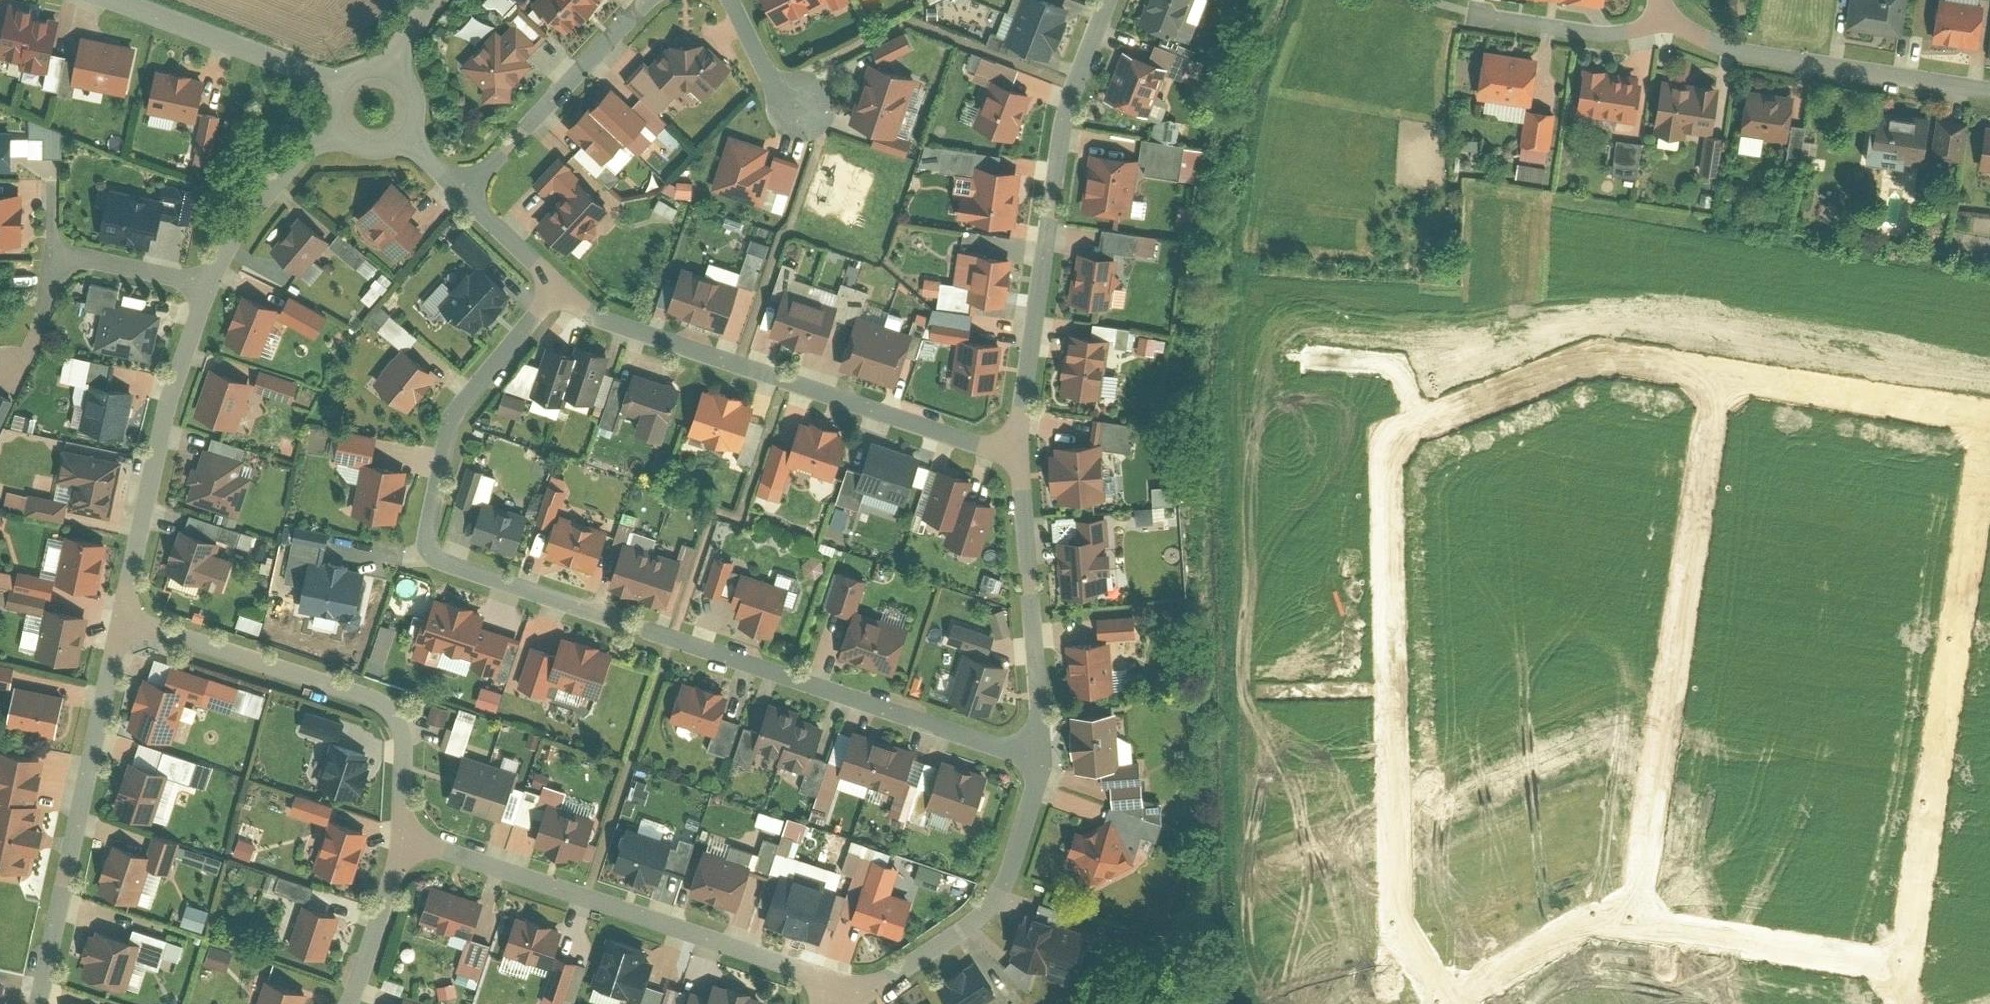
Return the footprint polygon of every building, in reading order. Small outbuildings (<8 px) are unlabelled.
[(497,14),(510,1),(509,0),(483,0),(497,14)] [(568,36),(602,0),(530,0),(568,36)] [(779,24),(825,1),(824,0),(768,0),(779,24)] [(1052,0),(1025,0),(1009,40),(1051,57),(1071,8),(1052,0)] [(1141,20),(1191,39),(1207,0),(1149,0),(1141,20)] [(1847,25),(1901,33),(1906,0),(1850,0),(1847,25)] [(1979,48),(1987,3),(1970,0),(1941,0),(1934,40),(1979,48)] [(486,100),(514,98),(513,84),(533,63),(525,55),(546,33),(519,6),(509,16),(512,22),(504,30),(498,25),(461,63),(484,85),(486,100)] [(1,56),(50,65),(59,16),(10,7),(1,56)] [(71,80),(130,91),(139,43),(81,32),(71,80)] [(905,32),(876,47),(884,62),(913,47),(905,32)] [(668,42),(658,53),(686,79),(705,95),(732,65),(702,40),(668,42)] [(1158,42),(1152,59),(1125,48),(1106,96),(1151,114),(1168,70),(1184,76),(1192,54),(1158,42)] [(1540,54),(1485,46),(1478,94),(1533,103),(1540,54)] [(658,53),(631,81),(659,108),(686,79),(658,53)] [(1021,70),(984,56),(977,73),(993,80),(1014,88),(1021,70)] [(916,76),(871,61),(852,117),(878,126),(897,132),(916,76)] [(1576,114),(1638,122),(1644,81),(1607,76),(1608,67),(1582,64),(1576,114)] [(150,106),(201,116),(209,75),(158,65),(150,106)] [(1688,130),(1705,133),(1700,170),(1719,172),(1725,136),(1713,134),(1720,85),(1662,76),(1654,131),(1687,135),(1688,130)] [(1014,88),(993,80),(975,124),(1014,139),(1031,95),(1014,88)] [(611,83),(590,106),(624,137),(645,115),(634,104),(611,83)] [(1789,139),(1796,94),(1748,87),(1742,132),(1789,139)] [(659,128),(666,119),(641,96),(634,104),(645,115),(659,128)] [(1558,110),(1529,105),(1522,142),(1551,147),(1558,110)] [(624,137),(590,106),(570,126),(604,158),(624,137)] [(203,111),(194,150),(211,154),(220,115),(203,111)] [(1924,164),(1931,120),(1880,112),(1873,157),(1924,164)] [(1963,162),(1969,121),(1938,117),(1932,157),(1963,162)] [(12,164),(11,122),(0,123),(0,165),(12,164)] [(1989,170),(1989,124),(1987,123),(1980,168),(1989,170)] [(873,142),(906,153),(911,137),(897,132),(878,126),(873,142)] [(770,144),(732,132),(715,185),(760,199),(766,181),(772,164),(765,161),(770,144)] [(1147,171),(1180,176),(1185,142),(1144,136),(1141,160),(1148,161),(1147,171)] [(1608,172),(1634,176),(1638,140),(1612,137),(1608,172)] [(1084,205),(1133,212),(1141,158),(1092,150),(1084,205)] [(556,184),(567,195),(582,179),(574,171),(578,167),(563,153),(537,181),(548,192),(556,184)] [(791,189),(800,161),(775,153),(772,164),(766,181),(791,189)] [(1513,162),(1512,177),(1545,179),(1546,164),(1513,162)] [(1023,170),(978,164),(974,194),(963,192),(960,215),(1017,222),(1023,170)] [(567,195),(542,222),(570,248),(610,206),(582,179),(567,195)] [(26,243),(25,183),(0,183),(0,244),(26,243)] [(354,221),(399,256),(428,220),(383,184),(354,221)] [(174,220),(191,220),(192,186),(175,186),(174,220)] [(157,202),(109,195),(102,235),(151,242),(157,202)] [(1181,202),(1177,222),(1202,226),(1205,206),(1181,202)] [(271,248),(302,271),(330,235),(298,212),(271,248)] [(1157,233),(1106,226),(1102,253),(1122,256),(1122,250),(1154,254),(1157,233)] [(352,264),(361,254),(336,233),(327,242),(352,264)] [(767,253),(750,247),(739,280),(757,286),(767,253)] [(982,251),(960,248),(956,282),(978,284),(982,253),(982,251)] [(1071,299),(1115,306),(1123,257),(1079,250),(1071,299)] [(1008,301),(1014,257),(982,253),(978,284),(976,297),(1008,301)] [(355,268),(370,276),(377,264),(362,256),(355,268)] [(446,302),(480,327),(512,296),(479,265),(446,302)] [(738,285),(682,267),(669,308),(725,326),(738,285)] [(928,278),(926,291),(942,293),(943,280),(928,278)] [(956,282),(943,280),(942,293),(940,308),(974,312),(976,297),(978,284),(956,282)] [(785,290),(772,328),(825,346),(838,308),(785,290)] [(227,337),(265,350),(281,304),(243,291),(227,337)] [(110,292),(99,346),(153,357),(165,304),(110,292)] [(940,308),(935,307),(932,334),(962,338),(970,339),(974,312),(940,308)] [(858,315),(843,360),(898,379),(913,333),(858,315)] [(1101,394),(1110,344),(1133,348),(1137,327),(1097,320),(1095,334),(1073,331),(1064,388),(1101,394)] [(1138,351),(1155,354),(1158,338),(1141,335),(1138,351)] [(970,339),(962,338),(955,384),(994,389),(1001,343),(970,339)] [(570,391),(596,400),(613,350),(587,341),(583,354),(570,391)] [(440,373),(402,342),(375,375),(413,406),(440,373)] [(570,391),(583,354),(549,343),(542,364),(533,390),(566,402),(570,391)] [(57,378),(79,383),(85,356),(63,352),(57,378)] [(518,385),(533,390),(542,364),(527,359),(518,385)] [(193,412),(240,425),(254,376),(207,363),(193,412)] [(620,403),(670,420),(683,384),(633,367),(620,403)] [(85,422),(123,430),(133,385),(94,377),(85,422)] [(693,431),(741,448),(757,403),(709,387),(693,431)] [(519,416),(522,396),(498,391),(494,412),(519,416)] [(9,398),(0,395),(0,423),(9,398)] [(1108,494),(1104,444),(1133,448),(1137,421),(1099,416),(1095,441),(1058,444),(1062,497),(1108,494)] [(834,475),(848,432),(803,418),(795,445),(790,462),(796,464),(834,475)] [(908,501),(924,454),(873,438),(858,484),(908,501)] [(790,462),(795,445),(775,439),(760,492),(786,500),(796,464),(790,462)] [(56,501),(113,513),(126,454),(69,442),(56,501)] [(183,490),(243,513),(259,469),(199,447),(183,490)] [(352,511),(398,522),(411,468),(364,457),(352,511)] [(924,513),(954,522),(964,491),(974,494),(979,479),(939,466),(924,513)] [(1147,504),(1167,503),(1166,484),(1146,485),(1147,504)] [(949,538),(983,549),(999,501),(974,494),(964,491),(954,522),(949,538)] [(472,536),(517,551),(531,511),(486,496),(472,536)] [(839,528),(844,504),(832,502),(827,526),(839,528)] [(547,553),(570,560),(583,520),(560,513),(547,553)] [(1078,519),(1080,537),(1059,539),(1064,595),(1111,590),(1108,567),(1114,567),(1109,516),(1078,519)] [(583,520),(570,560),(596,568),(608,528),(583,520)] [(183,526),(168,567),(209,582),(224,540),(183,526)] [(60,577),(98,585),(108,540),(69,532),(60,577)] [(610,583),(637,593),(652,549),(625,539),(610,583)] [(652,549),(637,593),(669,604),(684,560),(652,549)] [(725,596),(736,557),(717,552),(706,591),(725,596)] [(298,606),(355,617),(363,568),(306,558),(298,606)] [(40,610),(46,574),(0,567),(0,604),(40,610)] [(735,618),(777,630),(790,584),(748,572),(735,618)] [(508,676),(523,636),(482,622),(486,612),(436,594),(415,653),(470,672),(473,664),(508,676)] [(45,651),(81,659),(91,611),(55,603),(45,651)] [(1006,632),(1004,607),(987,608),(988,633),(1006,632)] [(24,609),(16,647),(40,652),(48,610),(36,608),(35,611),(24,609)] [(894,671),(907,628),(853,611),(840,654),(894,671)] [(257,631),(261,618),(238,612),(234,624),(257,631)] [(1138,612),(1100,615),(1103,637),(1140,633),(1138,612)] [(366,656),(379,661),(391,626),(377,621),(366,656)] [(599,695),(615,650),(562,632),(557,649),(533,641),(519,682),(548,692),(552,679),(599,695)] [(1073,689),(1116,686),(1113,638),(1070,640),(1073,689)] [(994,709),(1010,662),(966,648),(950,695),(994,709)] [(133,723),(174,738),(192,689),(151,674),(133,723)] [(717,732),(730,692),(684,677),(671,717),(717,732)] [(23,681),(15,717),(58,726),(66,690),(23,681)] [(478,683),(472,701),(495,709),(501,691),(478,683)] [(442,726),(436,745),(459,753),(473,713),(431,699),(424,720),(442,726)] [(755,744),(782,754),(796,715),(798,708),(771,699),(755,744)] [(303,706),(295,724),(331,739),(338,721),(303,706)] [(1146,799),(1144,778),(1142,757),(1121,759),(1119,708),(1074,711),(1076,765),(1105,764),(1107,782),(1115,782),(1117,802),(1146,799)] [(810,770),(824,724),(796,715),(782,754),(780,761),(810,770)] [(902,790),(917,746),(854,726),(840,770),(902,790)] [(315,787),(358,798),(370,750),(328,739),(315,787)] [(31,865),(56,752),(0,740),(0,858),(31,865)] [(114,804),(153,818),(171,768),(132,754),(114,804)] [(973,817),(989,770),(944,755),(928,802),(973,817)] [(487,767),(464,760),(448,807),(472,814),(487,767)] [(514,775),(487,767),(472,814),(499,822),(514,775)] [(288,805),(331,820),(334,812),(337,803),(294,788),(288,805)] [(536,842),(582,856),(595,816),(549,801),(536,842)] [(1164,817),(1112,803),(1109,816),(1115,813),(1136,857),(1143,830),(1160,835),(1164,817)] [(753,821),(777,830),(781,817),(757,808),(753,821)] [(315,864),(354,878),(373,826),(334,812),(331,820),(315,864)] [(1136,857),(1115,814),(1089,826),(1081,824),(1070,849),(1077,852),(1090,879),(1136,857)] [(677,840),(630,824),(615,865),(662,881),(677,840)] [(238,835),(231,851),(247,858),(254,842),(238,835)] [(101,885),(139,899),(156,851),(118,838),(101,885)] [(176,858),(215,871),(220,858),(180,844),(176,858)] [(703,848),(691,891),(740,907),(751,863),(703,848)] [(843,913),(902,932),(914,894),(893,888),(901,863),(862,851),(843,913)] [(911,878),(936,882),(938,865),(914,862),(911,878)] [(821,938),(839,885),(783,867),(766,919),(821,938)] [(276,874),(272,887),(305,899),(310,886),(276,874)] [(487,899),(434,882),(422,919),(475,936),(487,899)] [(996,965),(1020,985),(1041,961),(1056,973),(1088,936),(1053,907),(1057,903),(1040,890),(1029,903),(993,945),(1004,955),(996,965)] [(293,940),(328,952),(343,911),(308,899),(293,940)] [(180,926),(204,928),(205,906),(182,904),(180,926)] [(519,913),(506,951),(552,965),(565,928),(519,913)] [(85,970),(126,985),(144,936),(103,921),(85,970)] [(611,932),(595,980),(642,996),(654,959),(645,956),(648,945),(611,932)] [(459,969),(481,976),(492,942),(470,935),(459,969)] [(202,963),(225,968),(230,947),(206,942),(202,963)] [(547,988),(575,998),(587,964),(559,954),(547,988)] [(955,1003),(976,1003),(999,989),(976,956),(939,980),(955,1003)] [(310,989),(268,974),(257,1003),(305,1003),(310,989)] [(688,1003),(763,1003),(767,994),(718,977),(712,993),(694,987),(688,1003)] [(439,985),(441,997),(458,994),(456,982),(439,985)] [(669,990),(647,982),(639,1003),(664,1003),(669,990)] [(676,1003),(688,1003),(693,989),(682,986),(676,1003)]
